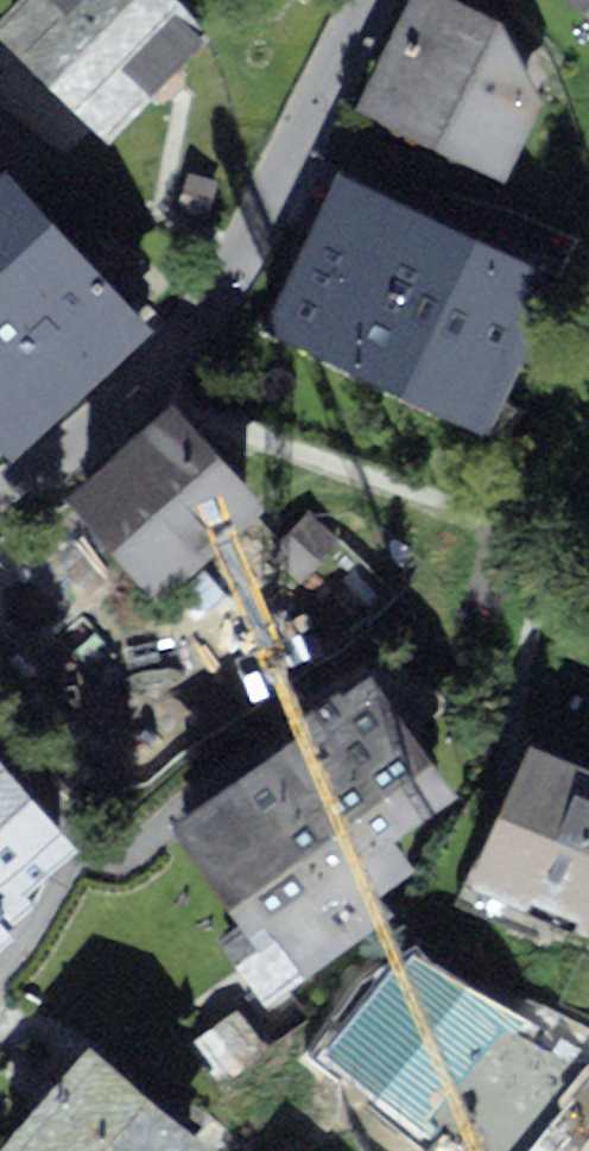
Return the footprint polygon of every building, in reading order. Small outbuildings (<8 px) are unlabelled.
[(95,141),(202,27),(174,0),(0,0),(0,52),(95,141)] [(507,188),(548,106),(495,11),(474,0),(402,0),(348,109),(507,188)] [(476,439),(553,268),(333,170),(257,341),(476,439)] [(140,311),(0,174),(0,453),(140,311)] [(60,502),(146,596),(251,501),(165,406),(60,502)] [(377,654),(171,795),(295,974),(405,898),(381,863),(425,833),(404,803),(456,768),(377,654)] [(72,831),(0,747),(0,892),(72,831)] [(588,935),(588,770),(529,747),(474,890),(588,935)] [(519,1038),(411,949),(323,1055),(431,1144),(519,1038)] [(217,1135),(98,1035),(0,1150),(203,1150),(217,1135)]
